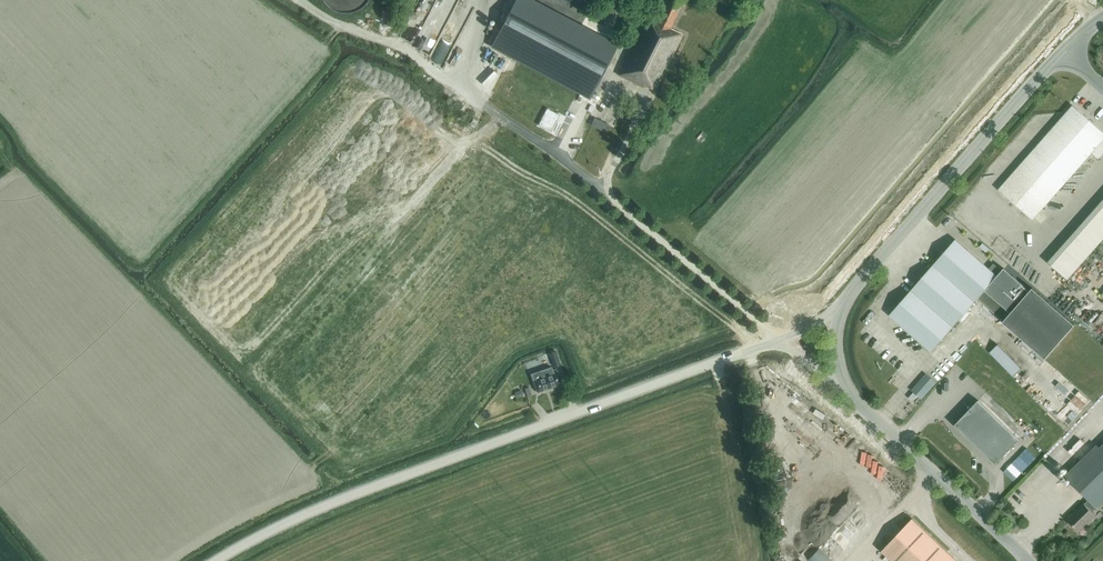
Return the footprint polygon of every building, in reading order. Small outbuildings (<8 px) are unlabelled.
[(403,40),(434,53),(442,35),(426,28),(437,0),(421,0),(403,40)] [(616,47),(527,0),(518,0),(494,45),(590,96),(616,47)] [(614,10),(620,0),(604,0),(602,4),(614,10)] [(684,0),(666,0),(666,1),(665,0),(662,0),(652,20),(646,17),(618,75),(643,88),(644,86),(654,91),(682,35),(670,28),(684,0)] [(999,190),(1033,220),(1091,153),(1096,157),(1102,149),(1102,132),(1073,105),(999,190)] [(551,132),(560,114),(547,107),(538,125),(551,132)] [(599,129),(602,121),(595,118),(591,125),(599,129)] [(1051,266),(1067,280),(1102,239),(1102,207),(1051,266)] [(931,352),(977,300),(1045,359),(1075,325),(1032,288),(1030,291),(1004,268),(1002,270),(994,263),(989,269),(956,239),(889,315),(931,352)] [(813,351),(819,344),(813,338),(807,346),(813,351)] [(549,353),(548,350),(542,352),(544,358),(550,356),(554,366),(560,363),(556,351),(549,353)] [(1031,375),(1006,354),(998,362),(1024,384),(1031,375)] [(557,369),(553,371),(552,367),(543,370),(544,374),(532,378),(537,392),(562,384),(557,369)] [(925,374),(911,391),(921,400),(936,383),(925,374)] [(774,412),(787,402),(780,393),(767,403),(774,412)] [(996,464),(1019,440),(978,400),(955,425),(996,464)] [(772,421),(761,424),(764,439),(775,437),(772,421)] [(1096,508),(1102,502),(1102,446),(1100,448),(1097,445),(1065,476),(1089,500),(1096,507),(1096,508)] [(773,456),(778,474),(786,472),(782,454),(773,456)] [(1023,475),(1031,468),(1021,458),(1014,466),(1023,475)] [(859,503),(864,499),(854,489),(849,493),(859,503)] [(1091,512),(1096,508),(1089,500),(1084,504),(1067,520),(1079,532),(1095,516),(1091,512)] [(881,551),(891,560),(957,560),(912,519),(881,551)] [(813,560),(832,560),(822,552),(813,560)]
